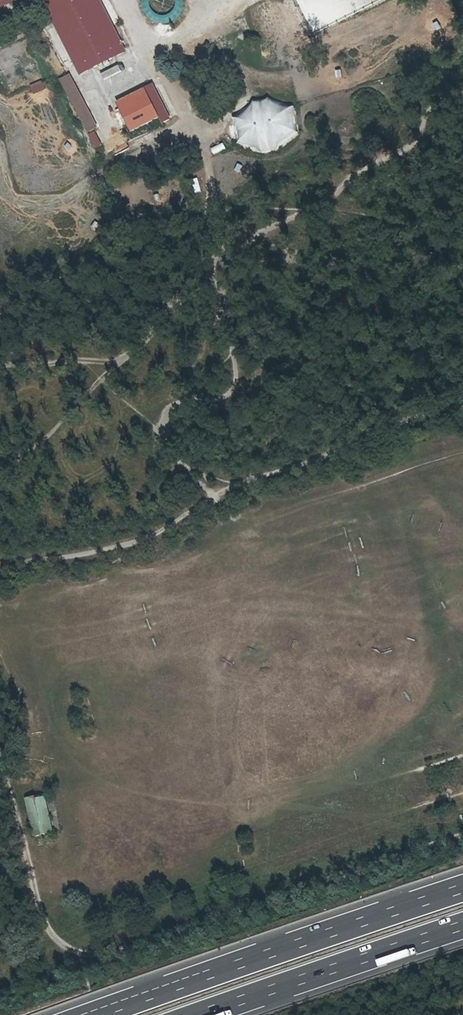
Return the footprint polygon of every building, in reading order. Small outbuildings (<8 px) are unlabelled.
[(76,59),(121,36),(103,0),(46,0),(76,59)] [(141,17),(178,26),(183,4),(174,2),(175,0),(145,0),(141,17)] [(100,131),(72,76),(62,81),(90,136),(100,131)] [(145,80),(118,94),(129,116),(157,102),(145,80)] [(31,87),(35,95),(47,90),(43,81),(31,87)] [(251,103),(233,120),(237,147),(264,155),(281,150),(300,135),(295,109),(272,98),(251,103)] [(215,155),(227,150),(225,144),(212,149),(215,155)] [(46,797),(29,801),(38,836),(54,832),(46,797)]
